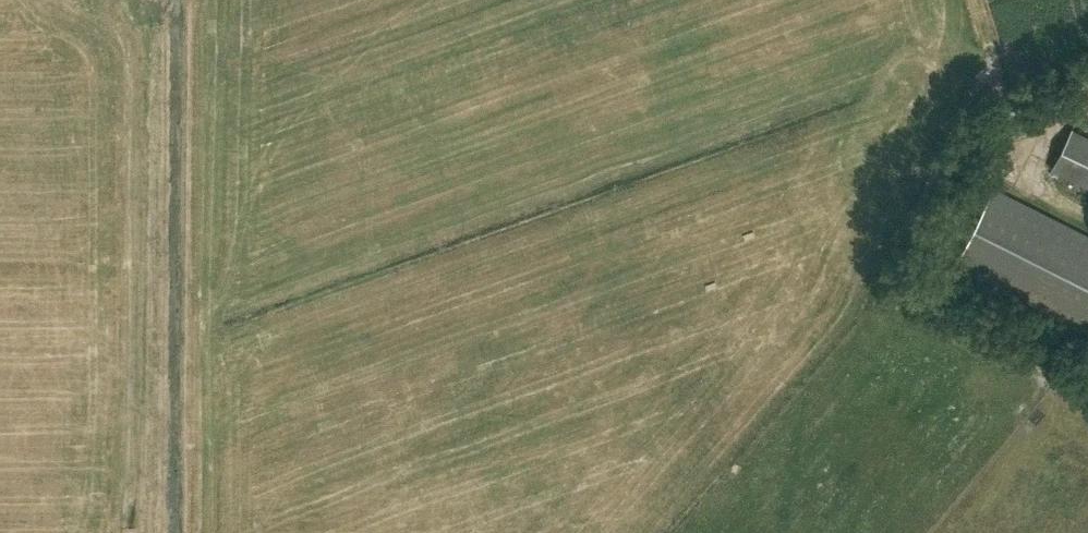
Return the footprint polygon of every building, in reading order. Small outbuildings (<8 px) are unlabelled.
[(1073,128),(1052,169),(1087,188),(1087,135),(1073,128)] [(993,187),(954,264),(1087,333),(1087,235),(993,187)]
